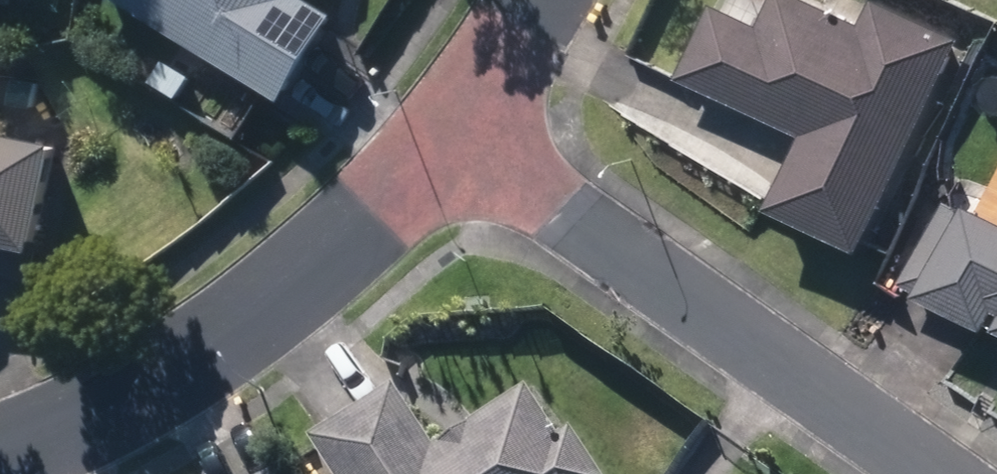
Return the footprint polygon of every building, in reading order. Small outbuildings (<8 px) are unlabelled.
[(23,8),(24,0),(0,0),(0,6),(23,8)] [(287,101),(338,15),(312,0),(117,0),(287,101)] [(866,255),(965,40),(879,0),(867,28),(804,0),(777,0),(763,30),(716,7),(683,80),(804,137),(771,210),(866,255)] [(12,104),(36,106),(37,81),(14,79),(12,104)] [(42,282),(71,147),(0,131),(0,273),(42,282)] [(972,218),(948,206),(906,285),(996,332),(996,219),(976,208),(972,218)] [(579,424),(565,435),(531,382),(440,443),(400,381),(317,436),(342,473),(613,473),(579,424)] [(288,459),(261,473),(295,473),(288,459)]
